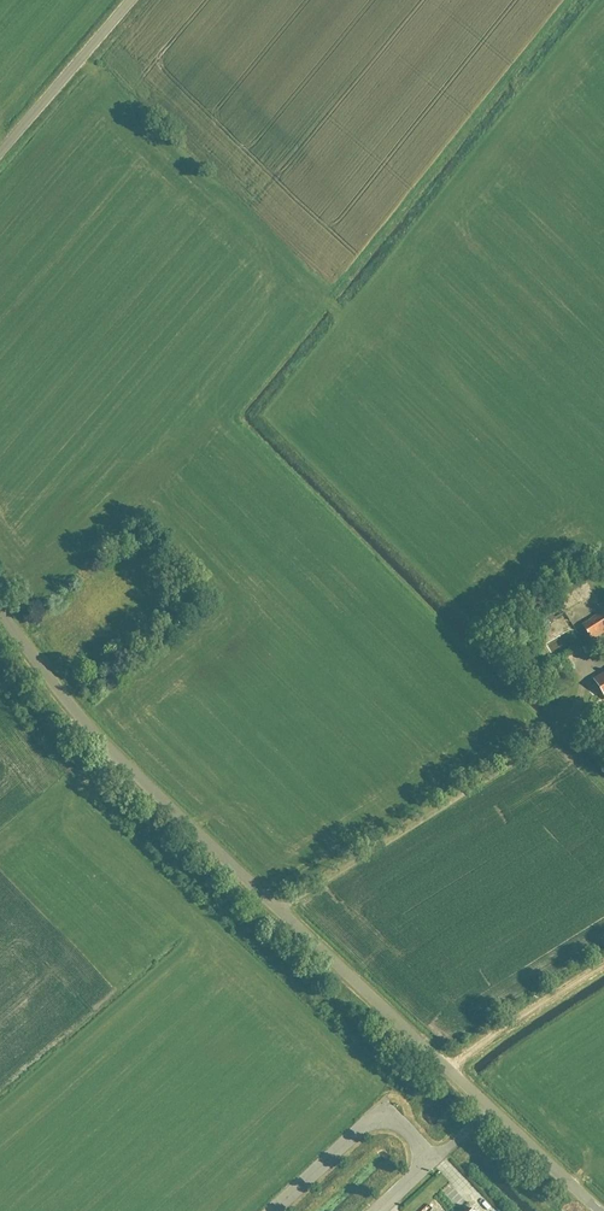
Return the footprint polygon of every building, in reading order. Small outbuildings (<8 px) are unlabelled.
[(594,587),(566,605),(570,612),(598,594),(594,587)] [(558,607),(555,601),(546,606),(550,611),(558,607)] [(603,631),(603,609),(591,618),(591,619),(582,624),(591,640),(603,631)] [(578,641),(572,630),(575,628),(568,616),(545,628),(558,652),(578,641)] [(594,680),(603,696),(603,674),(594,680)] [(398,1145),(403,1168),(409,1167),(404,1144),(398,1145)] [(391,1186),(400,1177),(395,1173),(387,1182),(391,1186)] [(477,1189),(473,1192),(483,1206),(487,1203),(477,1189)] [(415,1204),(420,1210),(431,1199),(425,1194),(415,1204)]
